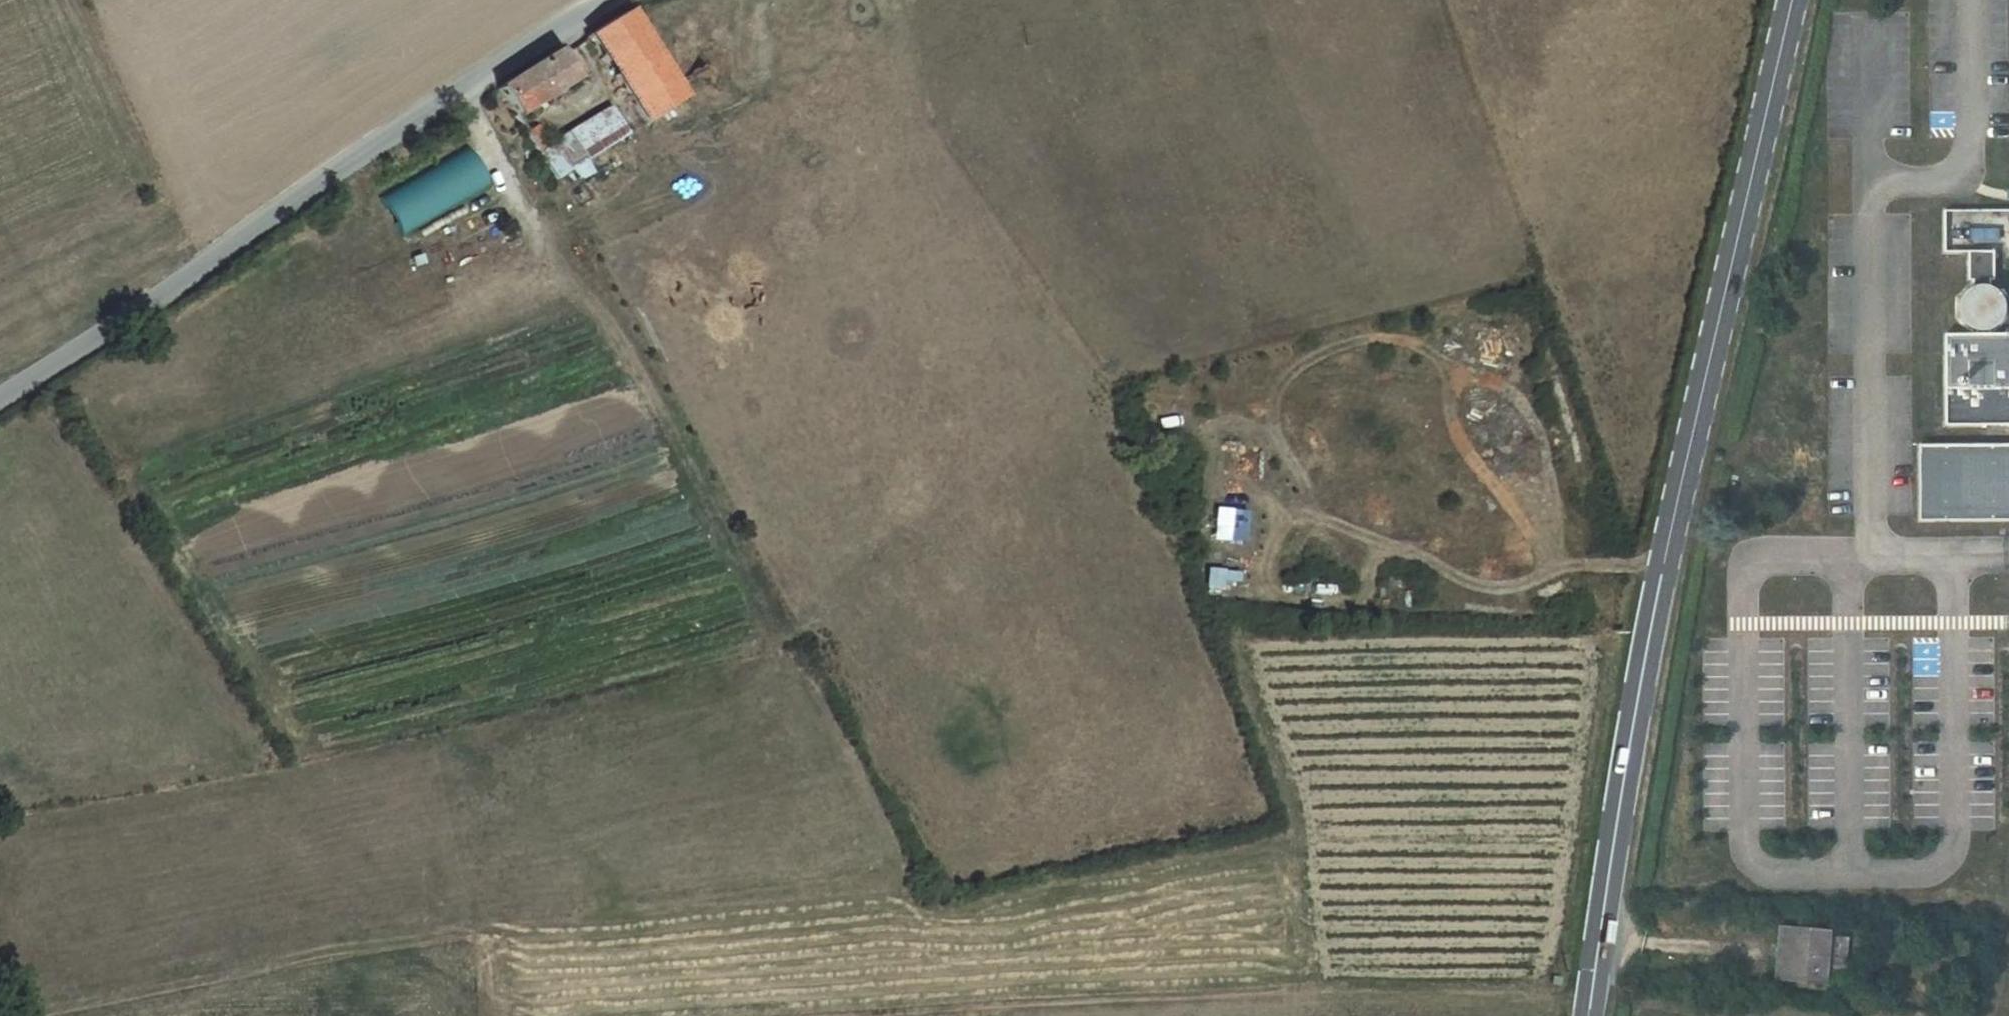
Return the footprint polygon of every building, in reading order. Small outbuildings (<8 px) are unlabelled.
[(683,99),(626,11),(591,32),(644,123),(683,99)] [(541,61),(487,90),(494,106),(505,99),(514,115),(574,78),(558,51),(541,61)] [(537,153),(554,181),(626,134),(607,110),(548,146),(537,153)] [(537,153),(548,146),(540,130),(528,138),(537,153)] [(461,145),(376,198),(399,236),(485,183),(461,145)] [(1968,249),(1968,278),(1973,278),(1990,278),(1995,278),(1994,249),(1968,249)] [(1995,325),(2000,321),(2002,317),(2004,311),(2005,305),(2004,300),(2001,294),(1997,289),(1993,287),(1990,285),(1975,284),(1970,286),(1966,290),(1962,294),(1960,299),(1959,305),(1959,311),(1961,316),(1964,321),(1968,325),(1973,328),(1979,329),(1985,329),(1991,328),(1995,325)] [(1946,423),(2008,423),(2008,337),(1945,337),(1946,423)] [(1919,443),(1919,518),(2008,518),(2008,490),(1948,491),(1947,443),(1919,443)] [(1947,443),(1948,491),(2008,490),(2008,443),(1947,443)] [(1219,537),(1241,539),(1243,512),(1221,511),(1219,537)] [(1793,926),(1779,925),(1774,980),(1789,981),(1793,926)] [(1829,928),(1793,926),(1789,981),(1824,984),(1824,974),(1845,976),(1849,937),(1828,936),(1829,928)]
